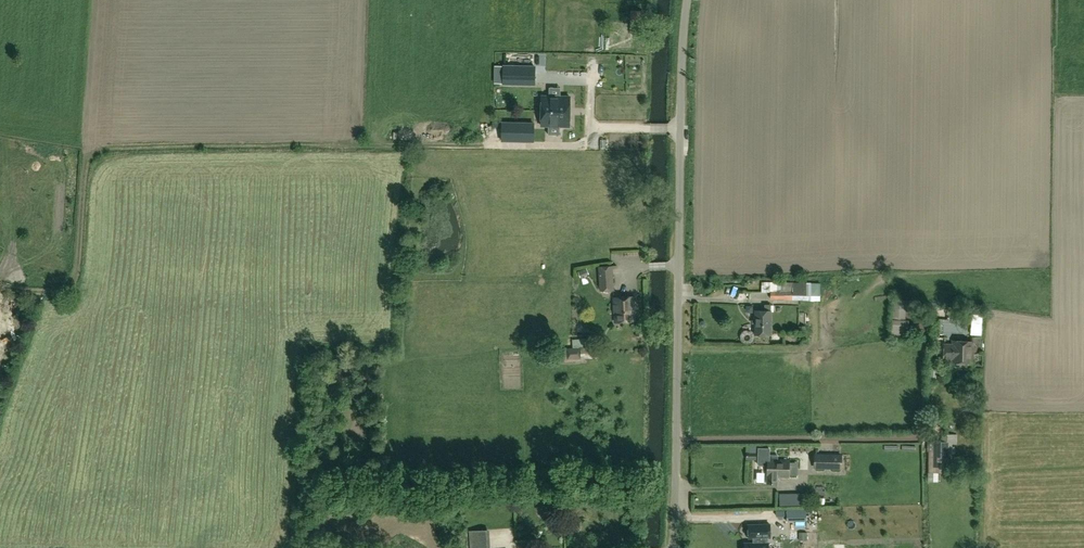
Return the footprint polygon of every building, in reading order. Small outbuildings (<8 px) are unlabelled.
[(615,85),(636,84),(635,71),(643,71),(642,60),(635,61),(635,56),(617,56),(618,66),(614,66),(615,85)] [(504,66),(504,85),(534,85),(535,67),(504,66)] [(542,96),(542,112),(572,113),(572,97),(542,96)] [(572,113),(542,112),(541,128),(571,128),(572,113)] [(534,124),(502,123),(502,128),(502,141),(534,142),(534,124)] [(613,267),(599,268),(601,293),(614,291),(613,267)] [(820,283),(770,282),(770,299),(820,300),(820,283)] [(26,296),(14,293),(13,298),(25,301),(26,296)] [(634,298),(614,299),(616,324),(636,322),(634,298)] [(756,312),(755,336),(771,336),(771,312),(772,304),(765,304),(765,312),(756,312)] [(893,308),(891,334),(905,334),(905,330),(909,330),(909,320),(905,320),(906,308),(893,308)] [(636,325),(636,337),(645,337),(645,325),(636,325)] [(597,337),(572,339),(573,348),(559,349),(559,351),(558,351),(558,354),(558,359),(567,359),(567,360),(599,357),(597,337)] [(944,360),(952,360),(952,364),(973,365),(974,355),(978,355),(979,339),(971,338),(970,343),(953,342),(952,346),(945,346),(944,360)] [(937,381),(939,358),(929,357),(929,362),(930,362),(929,380),(937,381)] [(343,387),(341,363),(332,364),(333,388),(343,387)] [(373,371),(356,371),(356,372),(352,372),(352,379),(373,379),(373,371)] [(949,443),(929,443),(929,473),(948,473),(949,443)] [(842,454),(814,453),(814,468),(842,469),(842,454)] [(769,454),(759,454),(758,456),(756,456),(756,459),(758,459),(758,466),(769,466),(768,484),(778,484),(778,478),(788,479),(789,461),(778,461),(778,457),(769,457),(769,454)] [(772,525),(750,525),(750,538),(754,538),(754,543),(746,543),(746,547),(770,547),(770,543),(766,543),(766,538),(772,538),(772,525)] [(486,530),(467,531),(468,547),(487,547),(486,530)]
